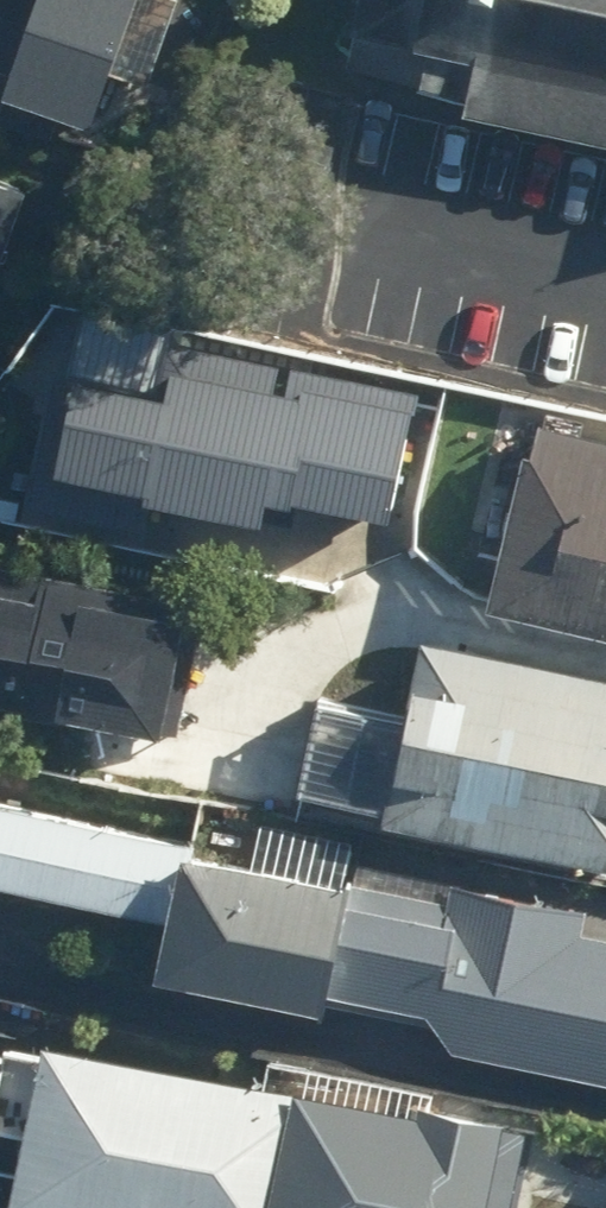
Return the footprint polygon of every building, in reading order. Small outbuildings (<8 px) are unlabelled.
[(10,92),(95,120),(112,69),(168,88),(197,0),(0,0),(0,66),(17,72),(10,92)] [(332,59),(471,87),(466,111),(605,139),(605,0),(344,0),(332,59)] [(0,173),(0,279),(5,280),(37,186),(0,173)] [(439,430),(449,389),(190,328),(173,398),(76,375),(55,460),(254,507),(258,488),(385,518),(408,423),(439,430)] [(497,604),(605,630),(605,432),(542,417),(497,604)] [(62,702),(60,717),(180,736),(202,597),(0,566),(0,692),(62,702)] [(390,819),(605,862),(605,669),(426,633),(390,819)] [(193,842),(0,796),(0,875),(175,916),(193,842)] [(333,986),(358,881),(193,842),(175,916),(163,968),(328,1007),(333,986)] [(431,1009),(449,1041),(605,1078),(605,933),(587,929),(591,911),(462,881),(456,904),(358,881),(333,986),(431,1009)] [(26,1179),(21,1201),(57,1207),(276,1207),(300,1092),(55,1041),(53,1048),(0,1037),(0,1173),(26,1179)] [(276,1207),(521,1207),(539,1122),(420,1097),(416,1116),(300,1092),(276,1207)]
